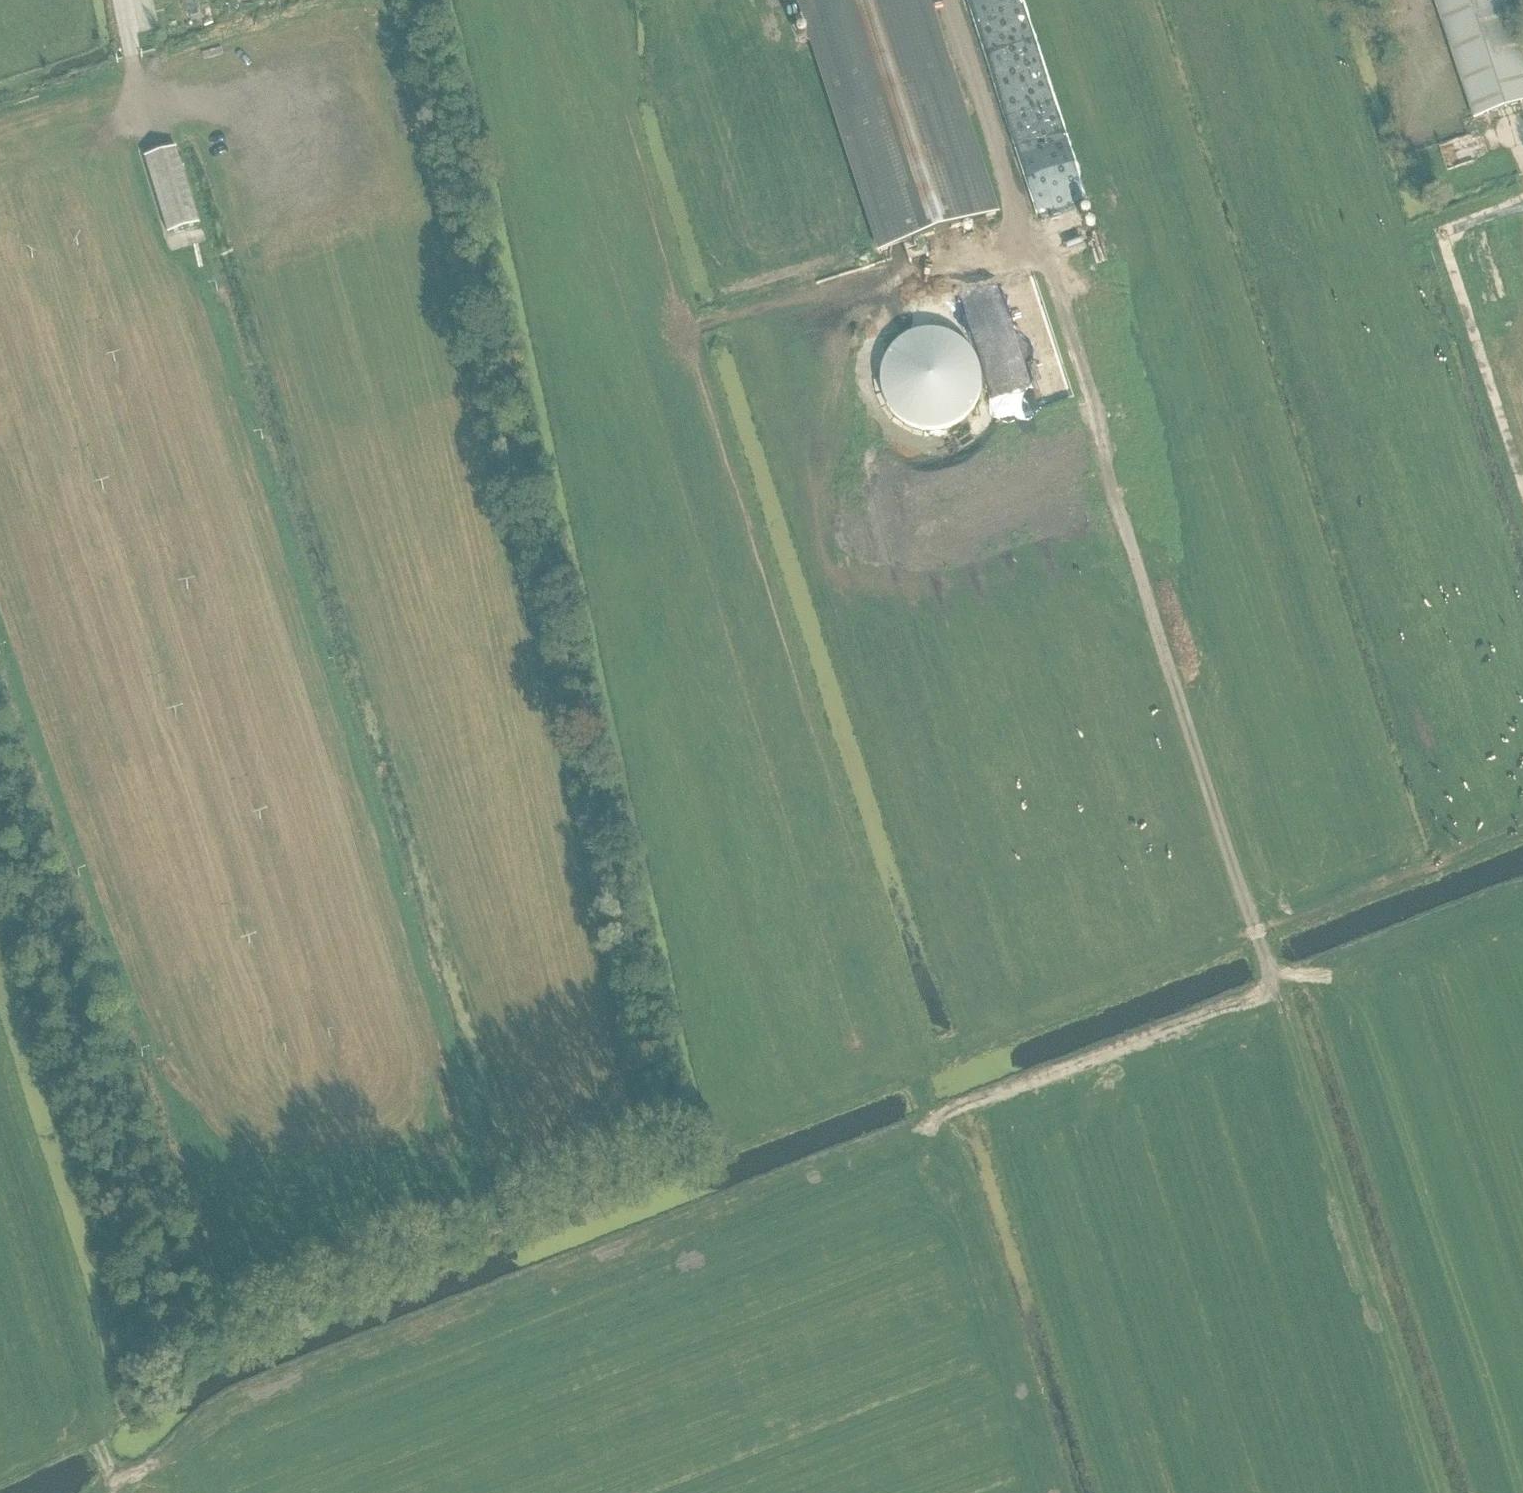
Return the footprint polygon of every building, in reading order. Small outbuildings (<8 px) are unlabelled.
[(931,0),(801,0),(798,1),(878,250),(999,212),(931,0)] [(1522,101),(1522,62),(1502,0),(1435,0),(1474,117),(1522,101)] [(169,234),(186,229),(201,225),(178,147),(147,156),(169,234)] [(1028,174),(1045,231),(1092,218),(1082,186),(1073,188),(1066,163),(1028,174)] [(901,423),(915,430),(929,433),(944,431),(958,426),(970,416),(979,404),(983,389),(984,375),(980,361),(973,348),(962,339),(949,332),(935,329),(921,330),(907,335),(895,344),(886,356),(881,370),(880,385),(883,400),(891,413),(901,423)]
